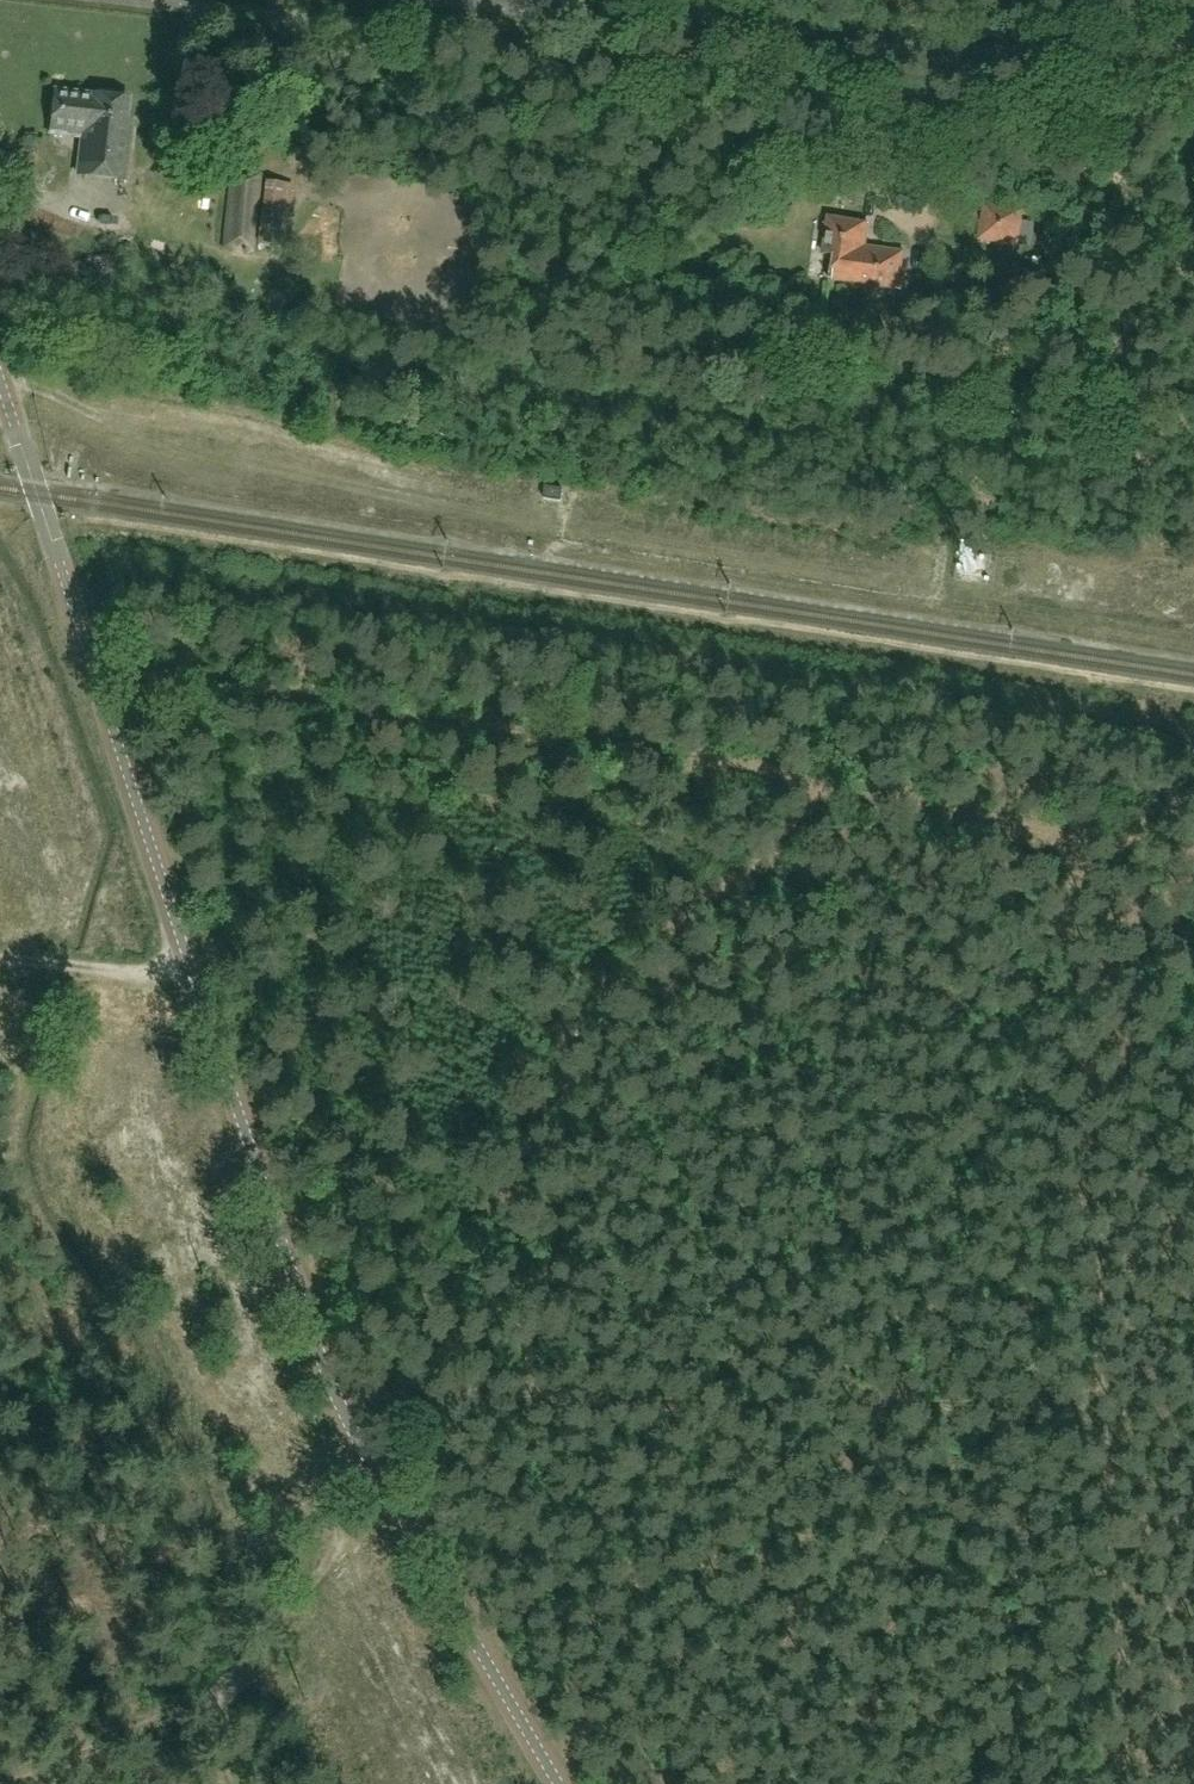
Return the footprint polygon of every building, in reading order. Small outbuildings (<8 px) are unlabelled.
[(85,132),(80,174),(123,179),(131,100),(58,92),(54,129),(85,132)] [(170,134),(216,139),(218,120),(172,115),(170,134)] [(254,254),(262,176),(229,172),(222,250),(231,251),(232,245),(244,248),(244,254),(254,254)] [(987,208),(982,239),(1016,243),(1020,212),(987,208)] [(823,256),(832,257),(830,281),(903,288),(907,252),(865,247),(867,222),(827,218),(826,222),(823,223),(822,231),(825,234),(823,256)] [(915,308),(901,305),(898,325),(914,327),(915,308)] [(544,487),(543,501),(562,504),(562,502),(564,489),(544,487)]
